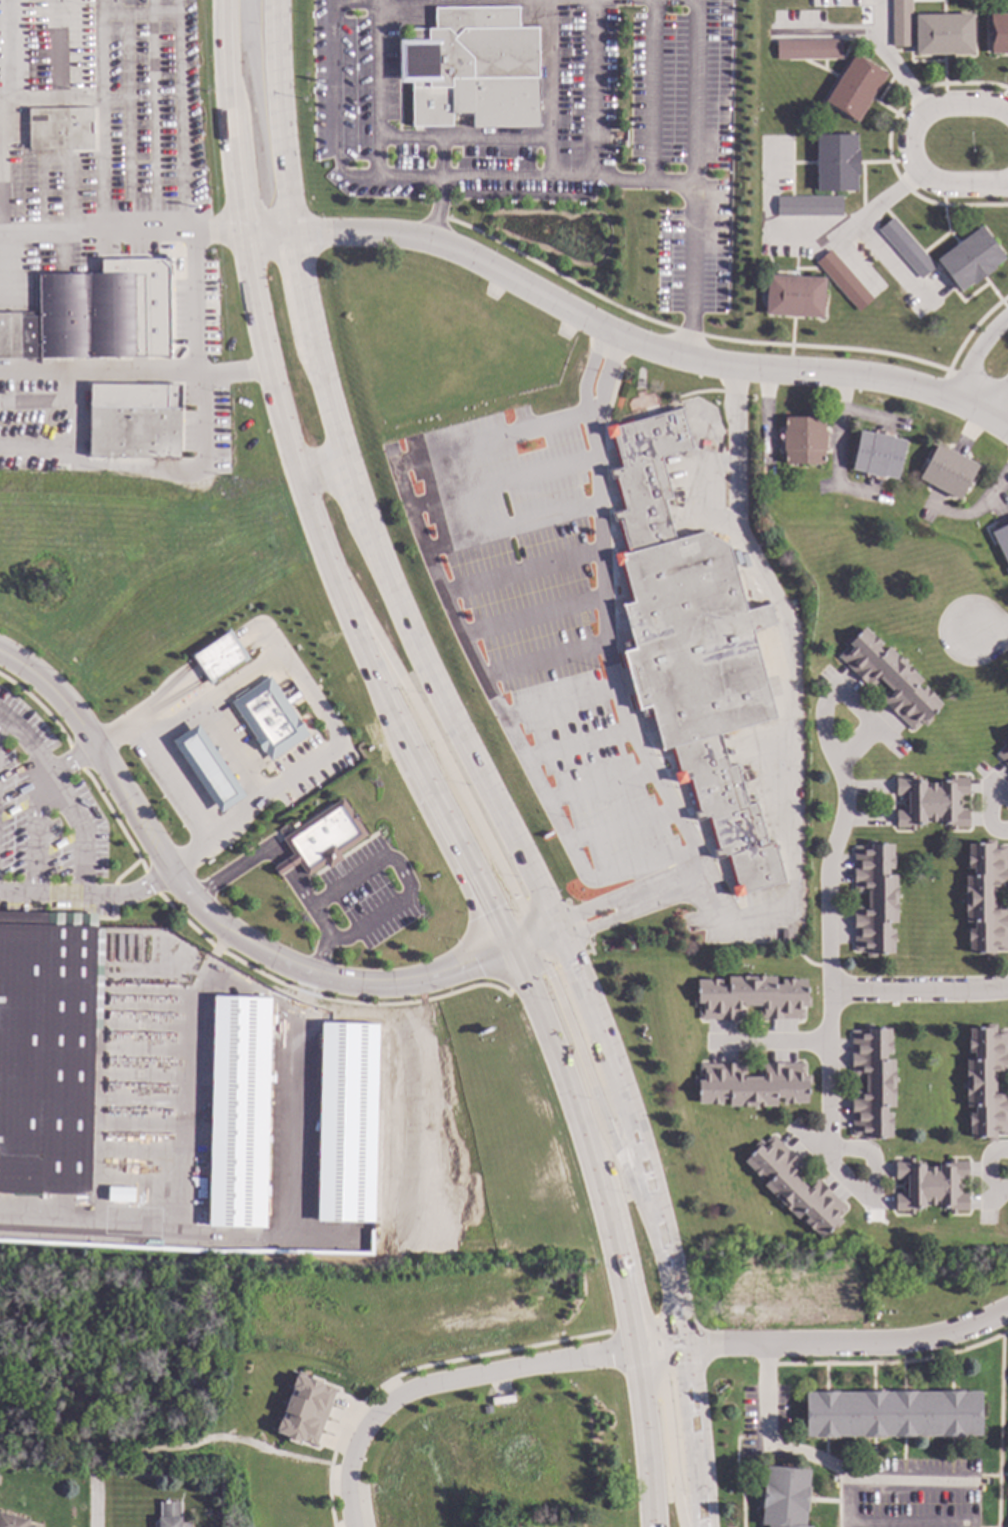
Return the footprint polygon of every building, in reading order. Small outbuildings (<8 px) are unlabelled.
[(891,47),(891,0),(910,0),(911,47),(891,47)] [(516,9),(516,30),(536,30),(537,129),(470,130),(470,118),(454,118),(454,129),(411,130),(411,84),(397,84),(396,39),(412,39),(412,30),(436,30),(436,10),(516,9)] [(973,54),(942,55),(915,55),(914,14),(972,13),(973,54)] [(989,14),(1007,13),(1007,53),(990,54),(989,14)] [(841,59),(776,59),(776,40),(840,39),(841,59)] [(885,74),(869,100),(856,121),(824,102),(854,54),(885,74)] [(91,148),(28,149),(27,108),(90,106),(91,148)] [(856,149),(858,149),(858,165),(858,176),(856,176),(856,191),(816,191),(816,135),(856,135),(856,149)] [(841,216),(776,216),(775,197),(841,197),(841,216)] [(935,266),(920,279),(877,230),(892,217),(935,266)] [(1004,258),(993,267),(994,269),(982,277),(973,284),(971,283),(959,292),(935,260),(956,244),(980,226),(1004,258)] [(873,298),(857,312),(814,262),(829,249),(873,298)] [(163,356),(0,359),(0,311),(39,310),(38,269),(162,267),(163,356)] [(824,278),(822,318),(764,314),(767,275),(824,278)] [(179,458),(88,456),(88,405),(180,407),(179,458)] [(693,448),(661,457),(672,497),(663,500),(675,540),(703,532),(728,546),(747,611),(770,604),(775,623),(750,630),(776,718),(719,734),(729,767),(737,764),(748,805),(756,803),(767,843),(774,841),(785,880),(735,895),(733,889),(738,888),(728,854),(716,857),(715,851),(719,850),(709,816),(697,819),(695,813),(700,812),(690,777),(678,781),(676,775),(681,774),(673,746),(662,749),(652,712),(644,715),(642,707),(639,708),(623,652),(626,651),(624,643),(632,641),(622,605),(633,602),(621,561),(618,562),(616,556),(629,552),(619,518),(614,520),(613,514),(625,510),(615,476),(612,477),(610,471),(622,468),(613,434),(609,435),(607,430),(681,408),(693,448)] [(823,430),(825,430),(825,451),(824,451),(824,465),(784,464),(784,450),(782,450),(782,430),(784,430),(784,417),(823,417),(823,430)] [(873,433),(873,432),(892,436),(892,437),(905,440),(897,479),(883,476),(883,478),(864,473),(864,472),(851,469),(859,430),(873,433)] [(978,465),(959,500),(918,478),(937,443),(978,465)] [(990,532),(1007,523),(1007,569),(990,532)] [(872,636),(873,635),(882,644),(878,648),(882,652),(887,647),(904,661),(900,665),(904,669),(908,665),(915,672),(914,673),(921,681),(916,686),(920,690),(924,686),(933,696),(941,705),(929,717),(932,720),(925,726),(919,720),(918,722),(919,723),(912,730),(885,704),(885,703),(881,699),(887,692),(890,695),(893,692),(879,678),(869,688),(853,672),(838,656),(845,649),(848,652),(850,650),(843,643),(849,637),(852,639),(864,627),(872,636)] [(190,655),(229,629),(248,657),(209,684),(190,655)] [(307,737),(270,677),(230,701),(267,762),(307,737)] [(219,813),(172,742),(197,725),(244,796),(219,813)] [(1006,734),(1007,736),(1007,766),(996,754),(1002,747),(1005,750),(1007,748),(1000,741),(1006,734)] [(957,777),(968,777),(968,794),(961,794),(961,797),(956,797),(957,807),(961,807),(961,809),(968,809),(968,827),(956,827),(956,830),(949,830),(949,825),(939,826),(939,821),(925,821),(925,824),(914,824),(914,830),(908,830),(908,828),(896,828),(895,810),(903,810),(903,808),(908,807),(908,798),(902,798),(902,795),(895,795),(895,777),(907,777),(907,774),(914,774),(914,781),(925,781),(925,783),(938,783),(938,780),(950,780),(950,774),(957,774),(957,777)] [(366,834),(305,874),(280,837),(341,797),(366,834)] [(875,845),(893,845),(894,869),(888,869),(888,874),(896,874),(896,890),(897,890),(896,923),(888,923),(888,929),(893,929),(893,932),(894,932),(894,942),(893,942),(893,954),(876,954),(876,958),(866,958),(866,949),(863,949),(863,951),(854,951),(853,913),(854,913),(854,906),(863,906),(863,911),(870,911),(870,908),(867,908),(867,889),(870,889),(870,887),(863,887),(863,891),(854,891),(854,885),(853,885),(853,869),(854,869),(854,846),(863,846),(863,851),(866,851),(866,840),(875,840),(875,845)] [(995,845),(1007,846),(1007,891),(994,891),(994,906),(1007,906),(1007,951),(995,951),(995,957),(986,957),(986,954),(968,954),(968,928),(973,928),(973,923),(965,923),(965,894),(964,894),(965,874),(973,874),(973,869),(968,869),(968,864),(967,864),(967,856),(968,856),(968,843),(985,843),(985,840),(995,840),(995,845)] [(82,1189),(87,926),(0,924),(0,1187),(82,1189)] [(791,942),(781,942),(781,929),(790,928),(791,942)] [(764,977),(775,977),(775,985),(781,985),(781,980),(785,979),(793,978),(793,980),(806,979),(806,1006),(800,1006),(800,1009),(803,1008),(804,1018),(766,1019),(759,1019),(759,1009),(763,1009),(763,1002),(760,1003),(760,1007),(743,1007),(744,1019),(720,1020),(720,1018),(699,1019),(698,1009),(702,1009),(702,1006),(693,1007),(692,997),(697,997),(696,980),(709,980),(709,979),(717,979),(717,980),(721,980),(721,983),(728,983),(727,977),(747,976),(747,977),(764,976),(764,977)] [(267,1228),(208,1227),(211,996),(268,996),(270,996),(267,1228)] [(995,1034),(998,1034),(998,1029),(1007,1029),(1007,1074),(992,1074),(992,1091),(1007,1091),(1007,1114),(1007,1135),(995,1135),(995,1141),(987,1141),(987,1138),(969,1138),(969,1125),(968,1125),(968,1117),(969,1117),(969,1112),(974,1112),(973,1108),(966,1108),(966,1095),(965,1095),(966,1079),(965,1079),(965,1070),(966,1070),(966,1058),(974,1058),(974,1053),(968,1053),(968,1049),(967,1049),(967,1040),(968,1040),(968,1028),(986,1028),(986,1024),(995,1024),(995,1034)] [(872,1029),(890,1029),(890,1039),(891,1039),(892,1049),(890,1049),(890,1053),(886,1053),(886,1059),(893,1059),(893,1107),(885,1107),(885,1113),(891,1113),(891,1138),(864,1138),(864,1133),(861,1133),(861,1136),(852,1137),(851,1098),(852,1098),(852,1091),(861,1091),(861,1096),(868,1095),(868,1092),(865,1092),(865,1074),(868,1074),(868,1072),(860,1072),(860,1076),(851,1076),(850,1052),(851,1052),(851,1031),(860,1031),(860,1035),(863,1035),(863,1025),(872,1025),(872,1029)] [(782,1063),(804,1063),(804,1076),(810,1076),(810,1087),(807,1087),(807,1102),(794,1102),(794,1104),(786,1104),(786,1102),(782,1102),(782,1097),(776,1097),(776,1106),(764,1106),(764,1107),(748,1106),(748,1107),(739,1107),(739,1106),(728,1106),(728,1098),(723,1098),(723,1103),(718,1103),(718,1104),(697,1103),(697,1086),(693,1086),(693,1076),(703,1076),(703,1073),(699,1073),(699,1063),(737,1063),(737,1064),(744,1064),(744,1073),(741,1073),(741,1078),(743,1078),(743,1077),(761,1077),(761,1080),(764,1080),(764,1073),(759,1073),(759,1063),(766,1063),(766,1062),(782,1062),(782,1063)] [(804,1167),(795,1176),(806,1186),(814,1177),(846,1209),(839,1216),(843,1220),(822,1241),(805,1224),(806,1223),(803,1220),(807,1217),(803,1214),(797,1220),(770,1193),(771,1192),(763,1184),(768,1179),(764,1175),(761,1179),(743,1161),(755,1149),(752,1146),(759,1139),(767,1147),(769,1145),(765,1141),(772,1135),(804,1167)] [(955,1160),(967,1160),(967,1178),(956,1178),(956,1191),(959,1191),(959,1194),(967,1194),(967,1211),(955,1211),(955,1214),(949,1214),(949,1210),(938,1210),(938,1201),(934,1201),(934,1205),(927,1205),(927,1201),(924,1201),(924,1208),(914,1208),(914,1214),(907,1214),(907,1211),(895,1211),(894,1194),(902,1194),(902,1191),(907,1191),(907,1181),(901,1181),(901,1178),(894,1178),(894,1161),(907,1161),(907,1158),(913,1158),(913,1165),(938,1165),(938,1164),(949,1164),(949,1158),(955,1158),(955,1160)] [(275,1434),(296,1377),(334,1391),(314,1448),(275,1434)] [(963,1392),(980,1391),(981,1436),(964,1436),(964,1437),(940,1437),(940,1436),(916,1436),(916,1438),(892,1438),(892,1436),(885,1436),(886,1438),(862,1438),(862,1436),(838,1437),(838,1438),(814,1438),(814,1436),(805,1436),(804,1392),(814,1392),(814,1391),(838,1391),(838,1392),(886,1390),(886,1392),(892,1392),(892,1390),(916,1390),(916,1392),(940,1392),(940,1390),(963,1390),(963,1392)] [(514,1400),(492,1402),(491,1395),(513,1393),(514,1400)] [(811,1526),(767,1526),(759,1525),(765,1465),(809,1469),(804,1526),(811,1526)] [(215,1489),(211,1493),(204,1488),(208,1483),(215,1489)] [(190,1521),(190,1526),(157,1526),(158,1501),(180,1502),(179,1521),(190,1521)] [(26,1525),(35,1526),(0,1526),(0,1512),(28,1519),(26,1525)]
